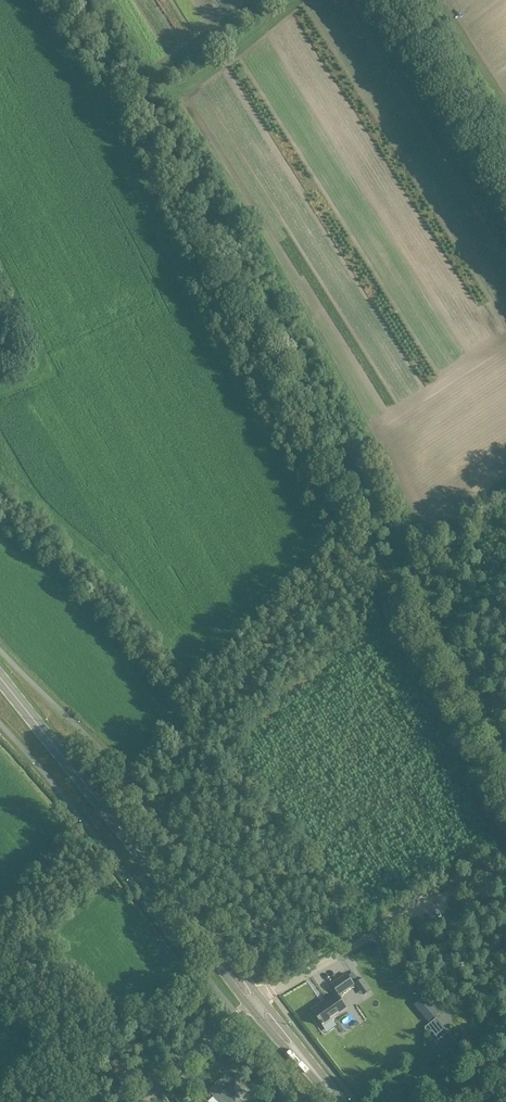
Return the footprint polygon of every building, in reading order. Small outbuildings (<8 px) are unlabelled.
[(339,995),(354,985),(346,974),(332,984),(339,995)] [(364,995),(370,991),(362,979),(356,984),(364,995)] [(322,1022),(321,1023),(322,1025),(345,1009),(335,995),(314,1010),(322,1022)] [(425,997),(415,1006),(429,1023),(439,1014),(425,997)] [(452,1041),(447,1034),(435,1043),(441,1050),(433,1057),(443,1070),(465,1053),(454,1040),(452,1041)] [(211,1091),(220,1101),(238,1101),(250,1091),(232,1071),(211,1091)]
